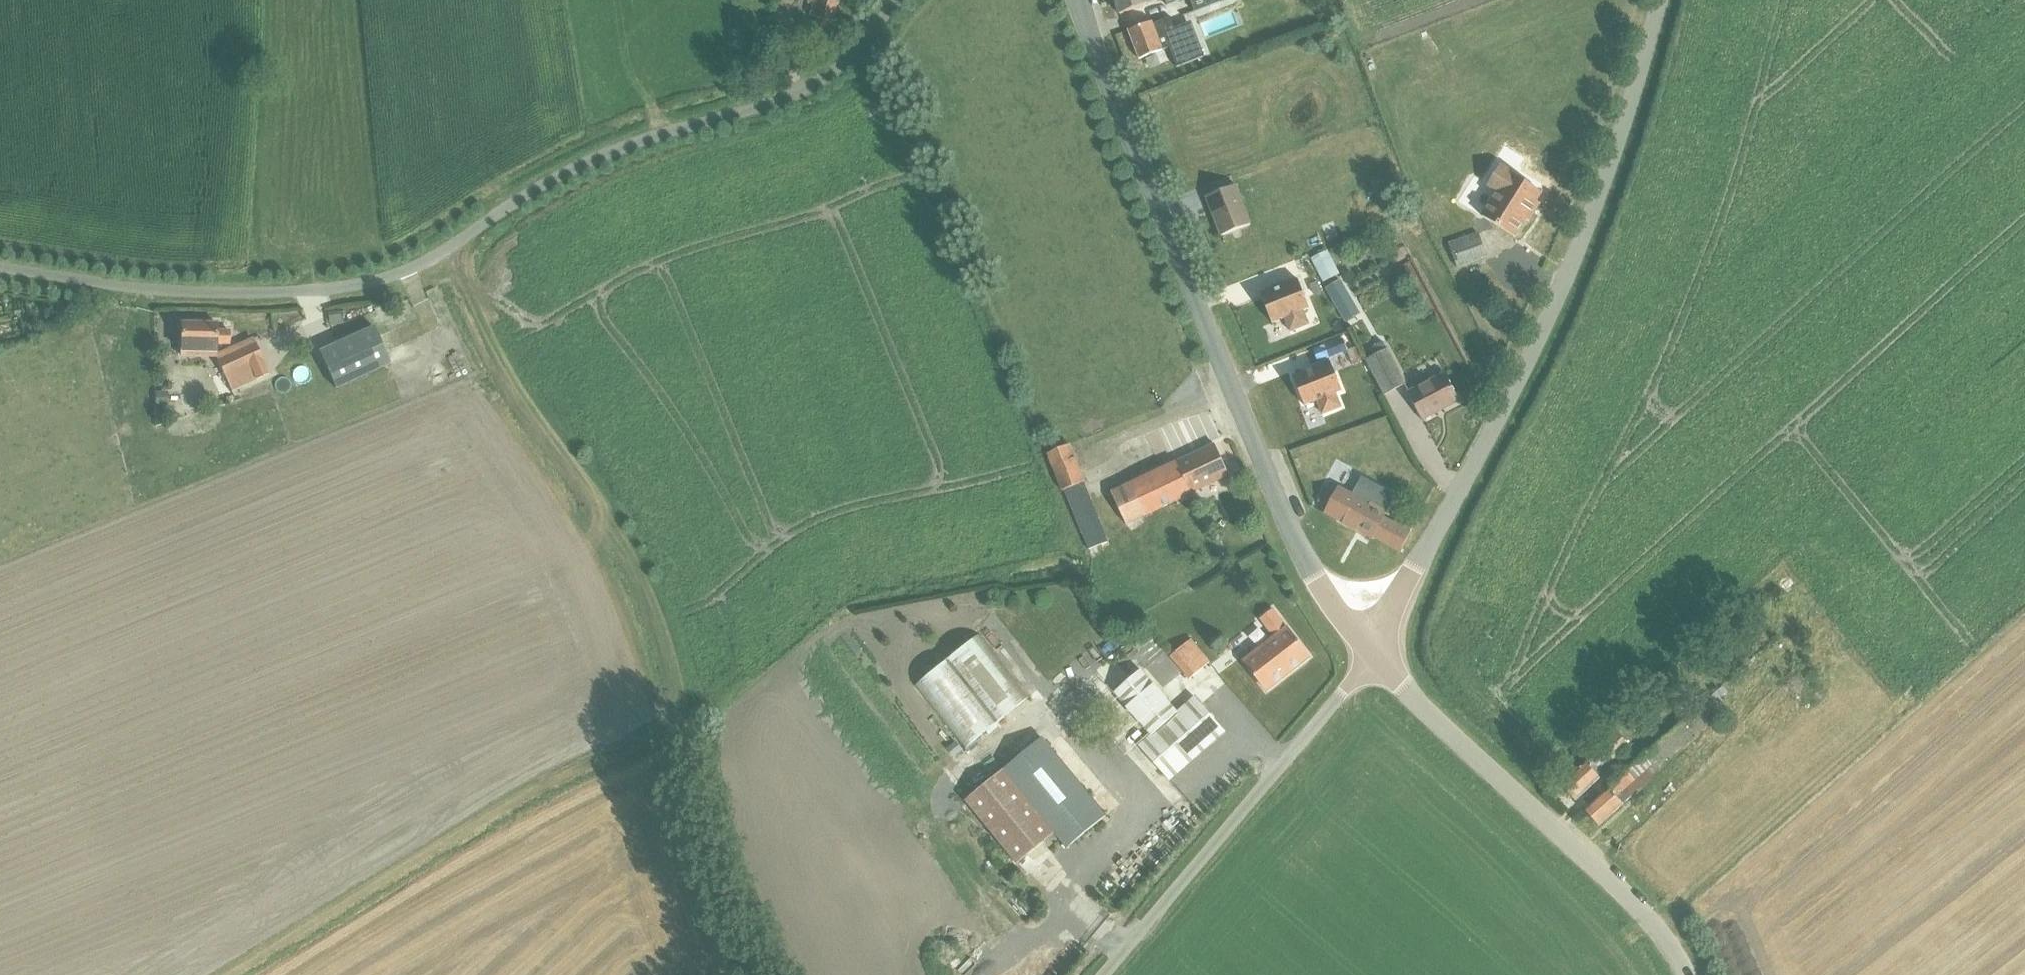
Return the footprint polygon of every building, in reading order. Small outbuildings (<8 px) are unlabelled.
[(811,15),(818,17),(811,34),(822,39),(830,21),(834,22),(840,0),(815,0),(811,15)] [(1158,0),(1116,0),(1119,14),(1158,0)] [(1193,11),(1221,0),(1189,0),(1193,11)] [(1152,21),(1129,30),(1140,58),(1170,46),(1178,67),(1204,57),(1190,22),(1175,28),(1170,17),(1154,24),(1152,21)] [(1498,191),(1482,217),(1494,224),(1513,236),(1524,219),(1528,221),(1539,203),(1535,201),(1541,192),(1499,166),(1488,185),(1498,191)] [(1235,185),(1206,196),(1221,236),(1250,224),(1235,185)] [(1486,257),(1478,233),(1449,244),(1457,267),(1486,257)] [(1323,283),(1339,274),(1327,251),(1311,259),(1323,283)] [(1298,279),(1260,294),(1272,323),(1285,318),(1290,331),(1308,324),(1303,311),(1309,308),(1298,279)] [(1339,280),(1326,288),(1346,322),(1359,313),(1339,280)] [(71,307),(55,311),(56,320),(73,317),(71,307)] [(340,311),(328,313),(330,326),(342,324),(340,311)] [(215,356),(215,345),(215,342),(227,342),(227,331),(216,331),(216,323),(181,322),(181,345),(181,355),(215,356)] [(373,325),(319,349),(330,372),(338,389),(391,365),(387,355),(373,325)] [(1325,344),(1331,357),(1349,350),(1343,336),(1325,344)] [(1365,360),(1384,395),(1405,384),(1382,342),(1369,349),(1372,356),(1365,360)] [(267,375),(261,361),(261,360),(254,344),(218,361),(232,391),(267,375)] [(1330,362),(1293,377),(1304,406),(1317,401),(1322,414),(1341,407),(1336,394),(1342,391),(1330,362)] [(1407,392),(1422,421),(1459,401),(1444,373),(1407,392)] [(167,393),(154,392),(154,405),(167,405),(167,393)] [(1069,444),(1046,454),(1062,491),(1065,490),(1082,483),(1084,482),(1069,444)] [(1229,475),(1214,444),(1176,462),(1191,493),(1200,489),(1229,475)] [(1191,493),(1176,462),(1111,492),(1126,524),(1191,493)] [(1326,487),(1318,502),(1327,507),(1324,513),(1342,523),(1342,524),(1356,531),(1356,530),(1372,539),(1373,537),(1400,552),(1410,532),(1384,518),(1396,495),(1379,485),(1361,476),(1352,494),(1338,486),(1335,492),(1326,487)] [(1244,664),(1265,691),(1307,658),(1271,610),(1261,619),(1276,638),(1244,664)] [(1148,631),(1133,641),(1139,650),(1154,640),(1148,631)] [(965,748),(1029,697),(979,634),(915,686),(965,748)] [(1170,655),(1188,678),(1209,661),(1191,638),(1170,655)] [(1168,782),(1224,733),(1193,697),(1177,712),(1141,670),(1115,693),(1150,734),(1137,746),(1168,782)] [(1721,686),(1708,697),(1717,707),(1723,701),(1720,698),(1727,693),(1721,686)] [(1656,770),(1720,711),(1717,707),(1708,697),(1584,812),(1598,827),(1658,772),(1656,770)] [(1613,760),(1628,745),(1616,732),(1601,746),(1613,760)] [(1042,738),(990,780),(966,801),(1018,864),(1056,832),(1069,847),(1106,816),(1042,738)] [(1574,801),(1600,778),(1586,763),(1561,786),(1574,801)]
